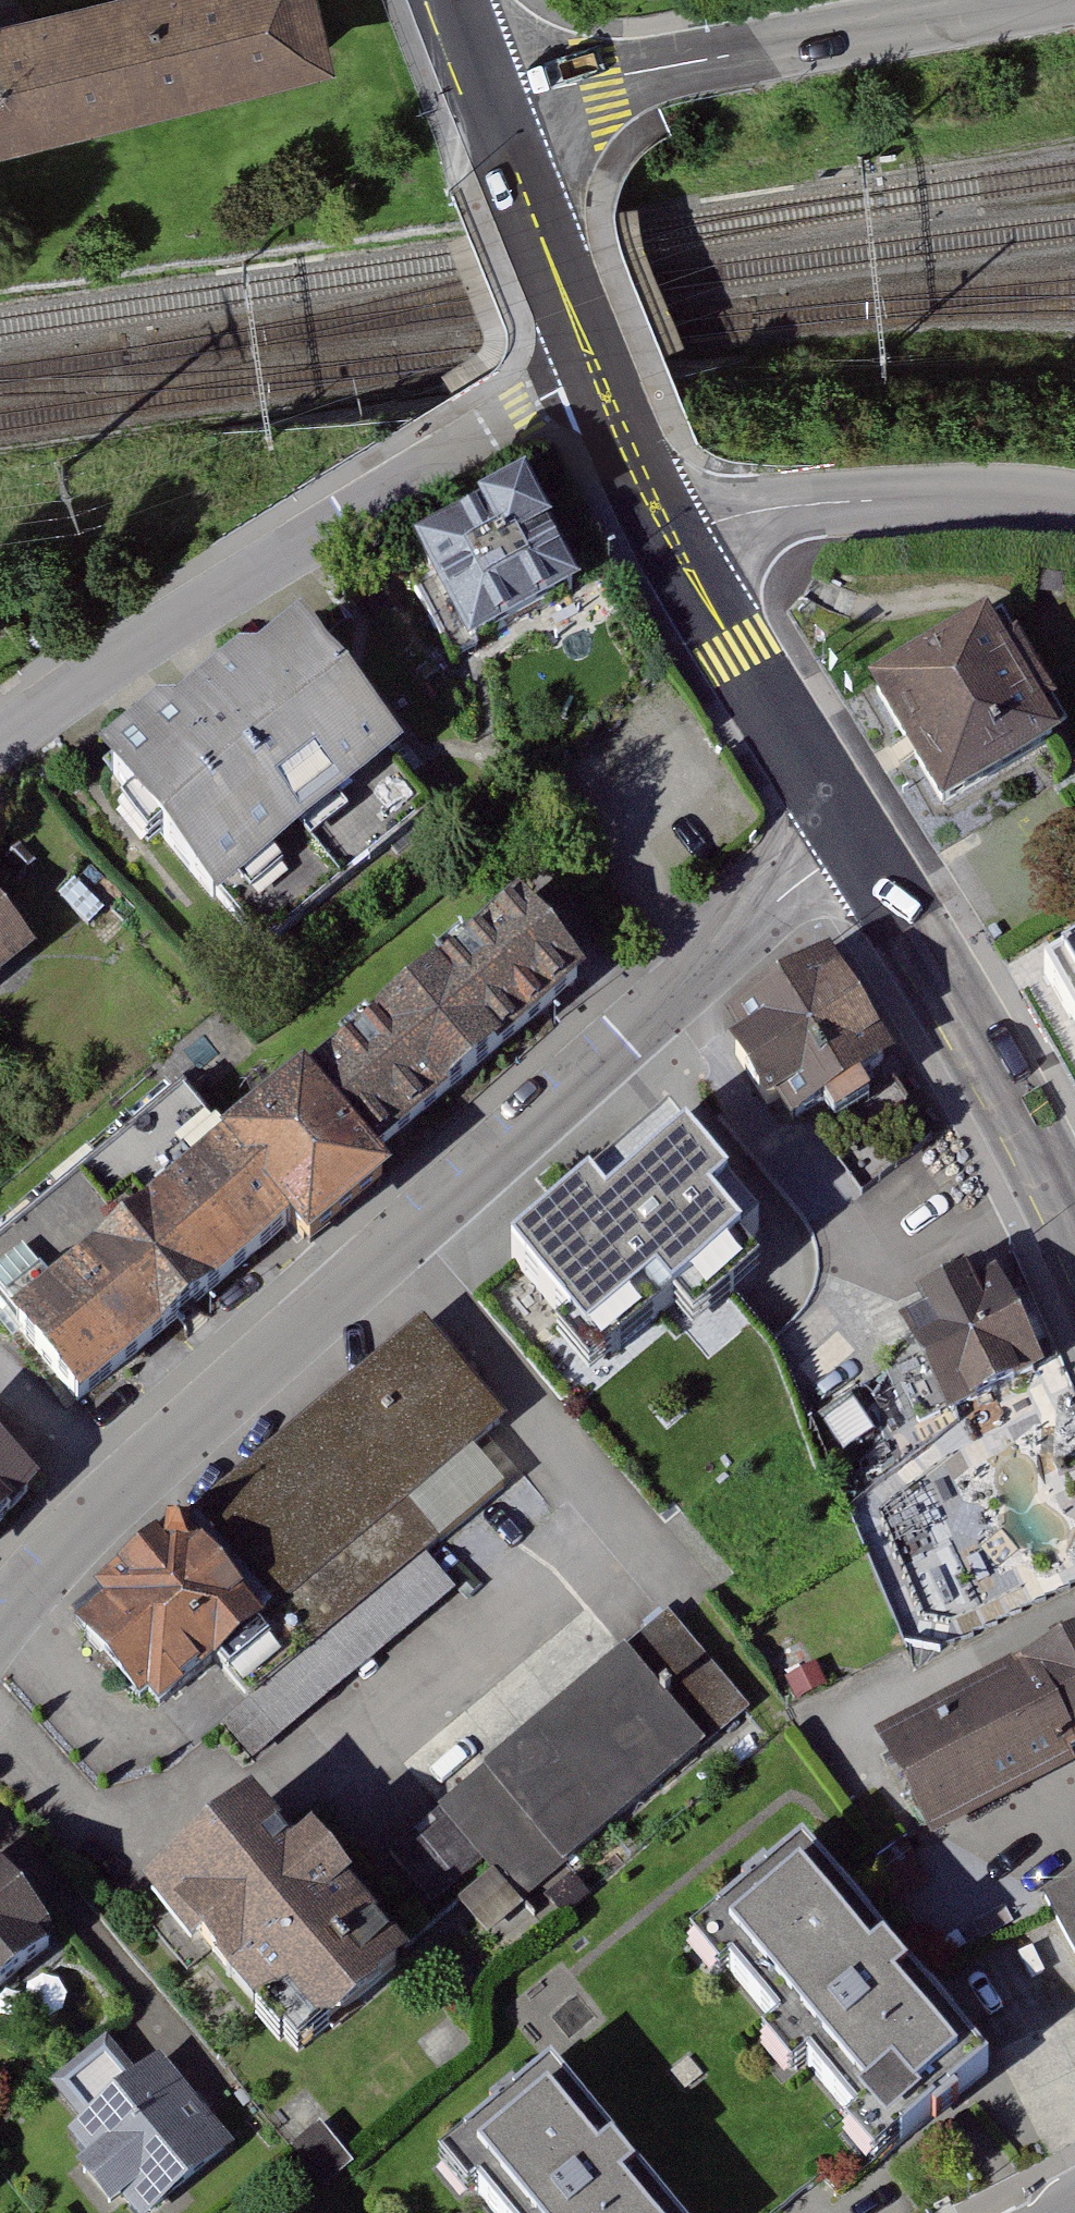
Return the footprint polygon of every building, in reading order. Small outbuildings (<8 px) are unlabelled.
[(335,59),(321,0),(34,0),(0,8),(0,138),(335,59)] [(516,485),(399,548),(458,656),(574,593),(516,485)] [(1056,742),(978,615),(860,689),(939,816),(1056,742)] [(395,759),(288,632),(242,670),(228,664),(163,722),(148,715),(89,769),(211,915),(222,907),(265,957),(427,818),(386,766),(395,759)] [(586,973),(520,895),(308,1073),(374,1151),(586,973)] [(0,918),(0,981),(29,957),(0,918)] [(1033,972),(1074,1042),(1074,945),(1033,972)] [(829,954),(722,1023),(733,1039),(724,1048),(762,1104),(771,1097),(794,1123),(898,1062),(829,954)] [(308,1073),(304,1068),(222,1138),(181,1088),(0,1239),(0,1307),(78,1402),(290,1224),(308,1244),(392,1175),(374,1151),(308,1073)] [(771,1226),(674,1114),(504,1258),(557,1319),(551,1324),(595,1375),(565,1401),(665,1518),(802,1401),(780,1341),(738,1292),(764,1270),(745,1248),(771,1226)] [(1050,1362),(1003,1255),(981,1265),(975,1259),(921,1283),(924,1292),(884,1310),(930,1415),(1050,1362)] [(506,1426),(423,1325),(180,1524),(263,1624),(293,1661),(505,1487),(476,1451),(506,1426)] [(35,1487),(0,1457),(0,1526),(35,1487)] [(263,1624),(180,1524),(68,1616),(151,1716),(263,1624)] [(744,1703),(664,1612),(391,1853),(439,1908),(492,1862),(532,1904),(744,1703)] [(869,1739),(929,1848),(1074,1763),(1074,1626),(869,1739)] [(283,1850),(239,1802),(128,1903),(242,2028),(250,2016),(291,2060),(400,1961),(342,1898),(349,1892),(298,1836),(283,1850)] [(985,2070),(792,1842),(677,1939),(716,1984),(728,1974),(773,2026),(762,2036),(789,2069),(803,2057),(853,2117),(839,2129),(870,2167),(985,2070)] [(1044,1898),(1074,1965),(1074,1884),(1044,1898)] [(45,1946),(0,1886),(0,1983),(45,1946)] [(161,2061),(137,2081),(111,2050),(60,2092),(88,2126),(64,2146),(83,2169),(70,2179),(98,2212),(186,2212),(246,2164),(161,2061)] [(542,2072),(428,2164),(461,2204),(474,2193),(490,2212),(657,2212),(542,2072)]
